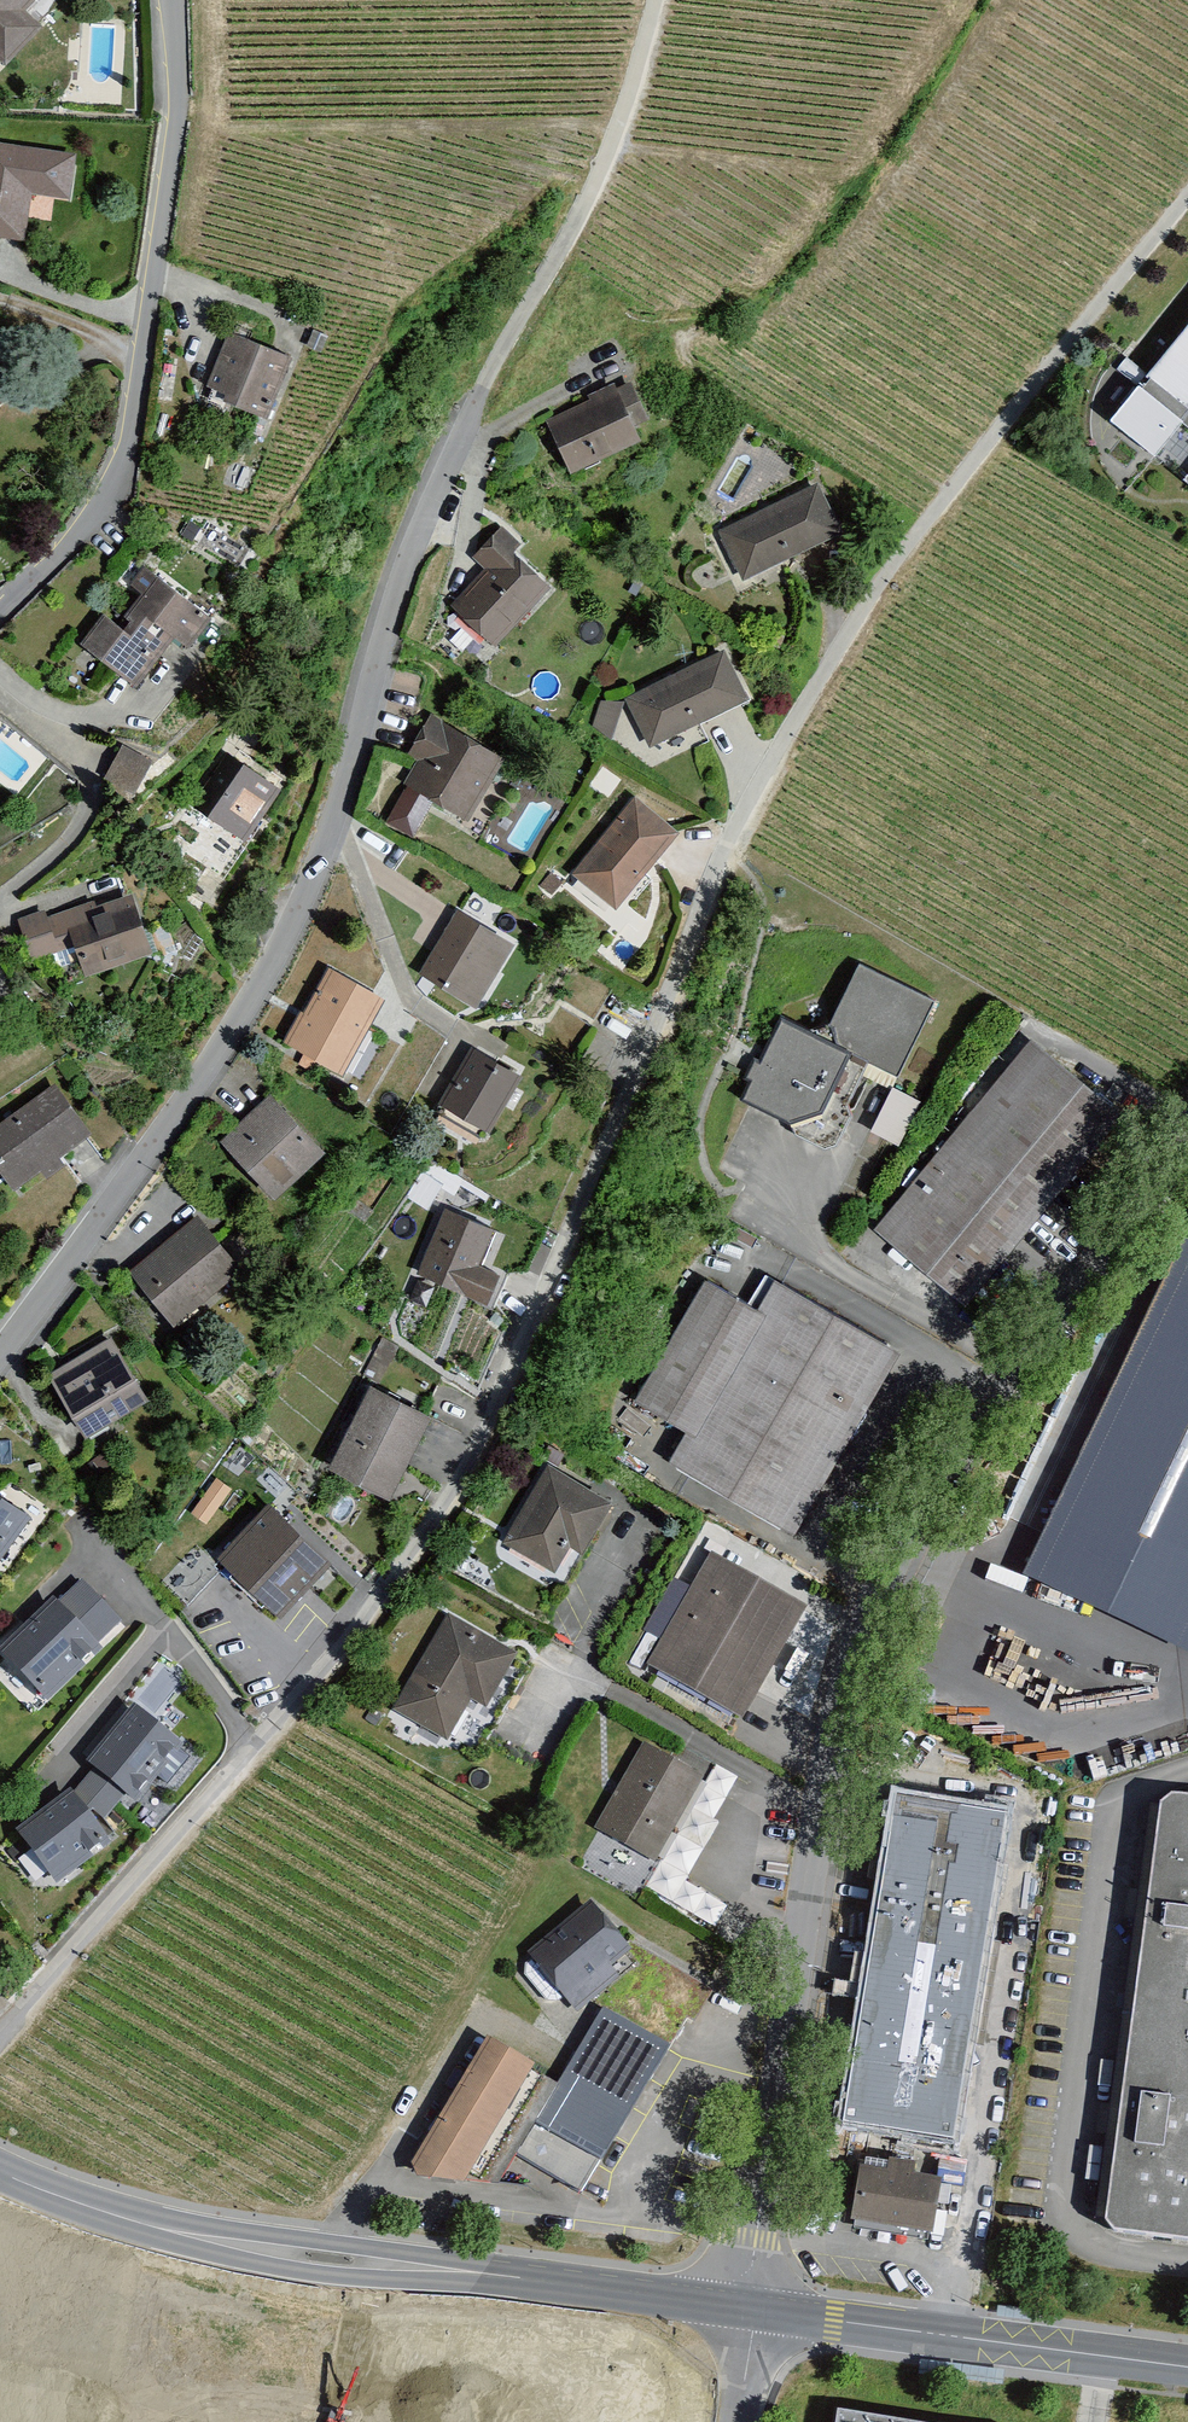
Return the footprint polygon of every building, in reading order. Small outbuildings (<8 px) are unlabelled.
[(0,68),(34,33),(17,16),(32,0),(0,0),(0,68)] [(70,165),(0,154),(0,240),(17,243),(24,197),(63,204),(70,165)] [(1103,427),(1187,495),(1187,322),(1103,427)] [(282,365),(225,343),(200,406),(258,429),(282,365)] [(638,449),(610,394),(538,430),(565,485),(638,449)] [(812,486),(712,534),(739,589),(838,540),(812,486)] [(543,597),(496,551),(440,608),(488,654),(543,597)] [(146,585),(109,635),(152,667),(167,647),(180,657),(202,627),(146,585)] [(109,635),(96,625),(74,654),(130,696),(152,667),(109,635)] [(740,708),(718,662),(623,708),(646,754),(740,708)] [(603,696),(588,725),(608,736),(624,707),(603,696)] [(495,766),(429,727),(393,789),(458,827),(495,766)] [(124,742),(108,778),(142,794),(159,758),(124,742)] [(297,795),(246,760),(210,812),(262,847),(297,795)] [(677,841),(632,802),(564,879),(609,919),(677,841)] [(187,959),(170,912),(134,925),(129,912),(63,936),(75,967),(109,954),(119,983),(187,959)] [(506,948),(449,914),(409,983),(466,1016),(506,948)] [(930,1009),(855,971),(816,1048),(776,1028),(735,1110),(820,1153),(863,1069),(892,1084),(930,1009)] [(376,1009),(322,975),(275,1049),(329,1084),(376,1009)] [(1119,1124),(1028,1048),(870,1236),(961,1312),(1119,1124)] [(512,1084),(460,1053),(426,1109),(479,1140),(512,1084)] [(892,1084),(870,1128),(896,1141),(918,1097),(892,1084)] [(49,1096),(0,1133),(0,1183),(9,1195),(83,1141),(49,1096)] [(317,1163),(266,1108),(211,1159),(262,1213),(317,1163)] [(487,1239),(439,1218),(411,1284),(475,1312),(489,1281),(472,1274),(487,1239)] [(233,1285),(190,1226),(115,1282),(158,1340),(233,1285)] [(1030,1574),(1187,1649),(1187,1246),(1030,1574)] [(896,1360),(776,1290),(760,1318),(704,1285),(632,1407),(682,1437),(665,1467),(790,1541),(896,1360)] [(144,1414),(108,1350),(39,1388),(75,1452),(144,1414)] [(362,1395),(322,1476),(386,1508),(425,1427),(362,1395)] [(604,1509),(547,1475),(499,1552),(557,1586),(604,1509)] [(326,1569),(265,1509),(210,1564),(271,1624),(326,1569)] [(0,1512),(0,1556),(22,1529),(0,1512)] [(802,1619),(709,1565),(644,1677),(738,1731),(802,1619)] [(666,1630),(687,1584),(674,1578),(653,1624),(666,1630)] [(78,1587),(0,1653),(0,1659),(39,1705),(120,1637),(78,1587)] [(507,1663),(439,1622),(382,1716),(449,1758),(507,1663)] [(172,1751),(126,1715),(81,1771),(127,1807),(172,1751)] [(709,1778),(643,1741),(594,1826),(660,1864),(670,1847),(709,1778)] [(1010,1808),(895,1789),(839,2120),(954,2139),(1010,1808)] [(104,1850),(65,1799),(12,1839),(51,1890),(104,1850)] [(1173,1799),(1159,1807),(1105,2222),(1115,2235),(1187,2245),(1187,1801),(1173,1799)] [(639,1961),(592,1899),(527,1948),(575,2010),(639,1961)] [(602,2162),(667,2044),(597,2006),(532,2124),(602,2162)] [(536,2063),(489,2035),(412,2163),(418,2176),(467,2180),(536,2063)] [(934,2231),(941,2182),(860,2170),(853,2220),(934,2231)] [(837,2421),(923,2421),(839,2408),(837,2421)]
